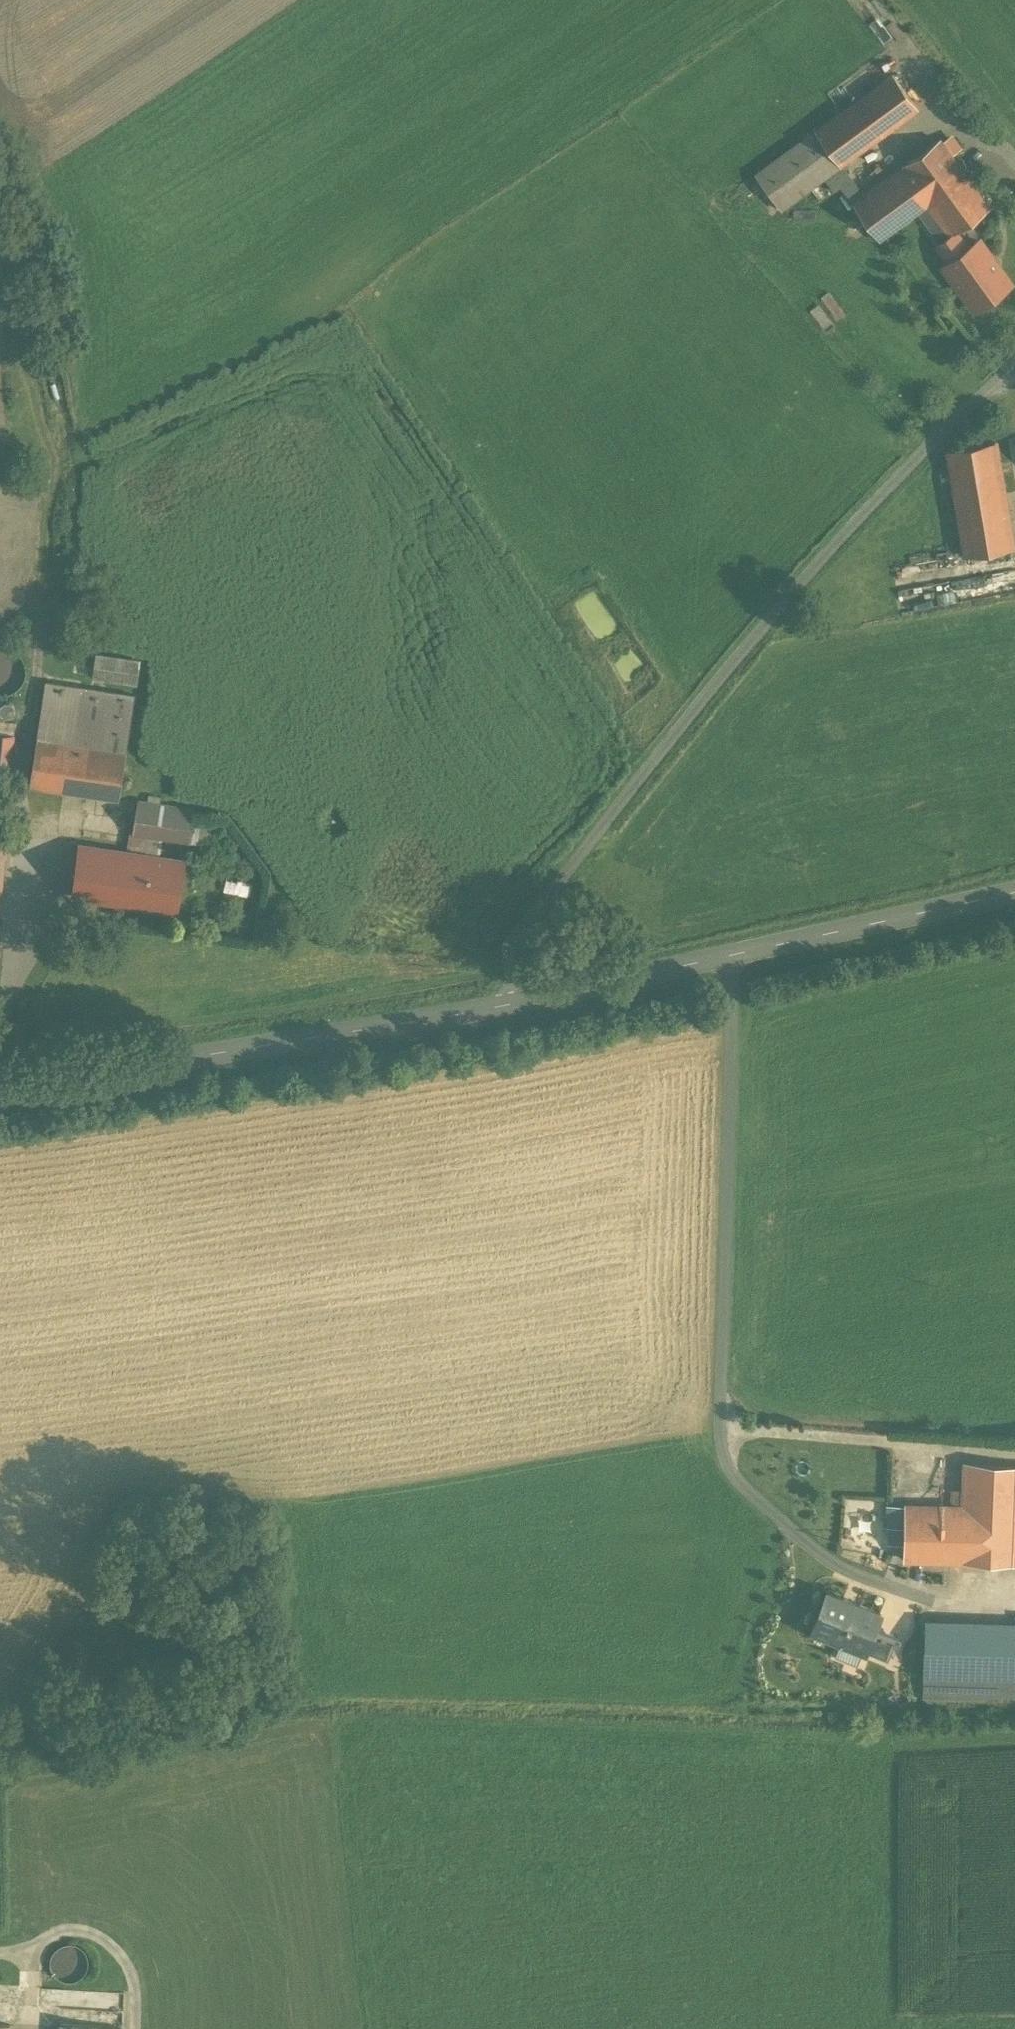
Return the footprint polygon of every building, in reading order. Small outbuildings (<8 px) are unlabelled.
[(837,114),(815,130),(839,164),(841,164),(916,108),(892,73),(837,114)] [(815,130),(754,174),(779,209),(823,176),(839,164),(815,130)] [(988,206),(939,138),(901,167),(927,203),(949,234),(950,235),(955,231),(988,206)] [(841,164),(839,164),(823,176),(833,190),(840,186),(852,202),(863,194),(841,164)] [(863,194),(852,202),(878,239),(927,203),(901,167),(863,194)] [(955,231),(950,235),(949,234),(935,244),(948,262),(968,247),(955,231)] [(948,262),(943,265),(975,309),(1010,283),(978,239),(968,247),(948,262)] [(993,440),(946,448),(963,554),(1011,546),(993,440)] [(140,658),(95,651),(92,675),(136,682),(140,658)] [(134,694),(46,680),(30,783),(118,796),(134,694)] [(12,732),(0,731),(0,770),(9,771),(12,732)] [(148,793),(147,801),(158,803),(159,795),(148,793)] [(137,800),(132,830),(132,831),(143,833),(187,840),(192,808),(158,803),(147,801),(137,800)] [(129,829),(126,850),(141,853),(143,833),(132,831),(132,830),(129,829)] [(126,850),(78,843),(70,894),(176,910),(184,859),(141,853),(126,850)] [(964,1461),(962,1504),(928,1503),(928,1504),(903,1503),(903,1504),(903,1525),(902,1557),(964,1559),(964,1560),(1014,1561),(1014,1464),(964,1461)] [(903,1504),(885,1503),(885,1525),(903,1525),(903,1504)] [(879,1611),(825,1589),(810,1628),(864,1649),(873,1625),(879,1611)] [(924,1620),(923,1671),(984,1673),(1014,1673),(1014,1622),(924,1620)] [(896,1634),(873,1625),(864,1649),(886,1658),(896,1634)] [(984,1673),(923,1671),(922,1694),(983,1696),(983,1692),(984,1673)] [(984,1673),(983,1692),(1014,1693),(1014,1673),(984,1673)] [(71,1944),(67,1943),(63,1944),(59,1946),(55,1948),(53,1951),(51,1953),(50,1956),(49,1959),(49,1963),(49,1965),(50,1967),(50,1970),(51,1972),(53,1974),(55,1976),(58,1979),(62,1980),(65,1981),(69,1981),(73,1980),(76,1979),(79,1978),(80,1976),(82,1974),(84,1972),(86,1968),(86,1965),(87,1962),(86,1959),(85,1956),(84,1952),(82,1950),(79,1948),(77,1946),(74,1944),(71,1944)]
